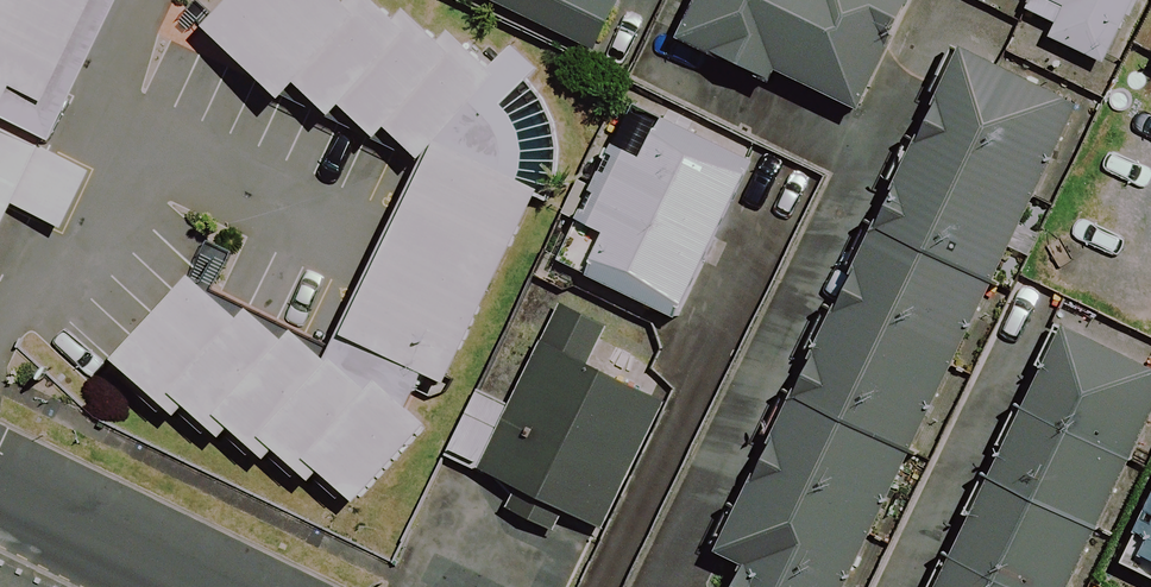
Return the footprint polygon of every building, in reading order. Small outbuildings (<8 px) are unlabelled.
[(17,203),(68,227),(97,169),(3,124),(8,114),(61,139),(127,0),(0,0),(0,240),(17,203)] [(210,23),(291,95),(305,79),(339,110),(348,99),(385,132),(394,122),(429,153),(505,69),(497,62),(457,27),(448,37),(412,4),(403,14),(388,0),(230,0),(210,23)] [(599,51),(624,0),(494,0),(599,51)] [(687,34),(779,77),(784,65),(869,105),(919,0),(703,0),(687,34)] [(1070,3),(1055,35),(1109,61),(1138,0),(1064,0),(1070,3)] [(415,404),(430,369),(353,331),(448,138),(547,186),(543,195),(549,198),(554,184),(559,162),(559,137),(554,117),(542,92),(528,77),(539,65),(514,43),(497,62),(505,69),(429,153),(333,356),(337,360),(342,354),(377,386),(386,377),(415,404)] [(968,43),(723,548),(754,563),(742,586),(852,586),(1088,101),(968,43)] [(757,158),(668,117),(650,155),(618,140),(583,216),(613,230),(593,273),(684,315),(757,158)] [(547,186),(448,138),(353,331),(430,369),(452,380),(543,195),(547,186)] [(200,272),(122,356),(181,411),(192,400),(227,432),(237,422),(273,455),(282,445),(318,478),(327,468),(362,500),(435,422),(415,404),(386,377),(377,386),(342,354),(337,360),(333,356),(302,328),(292,338),(257,305),(247,315),(200,272)] [(609,325),(565,303),(483,465),(607,528),(672,399),(592,359),(609,325)] [(1074,324),(944,586),(1072,586),(1150,428),(1150,362),(1074,324)] [(1143,528),(1150,532),(1150,510),(1143,528)]
